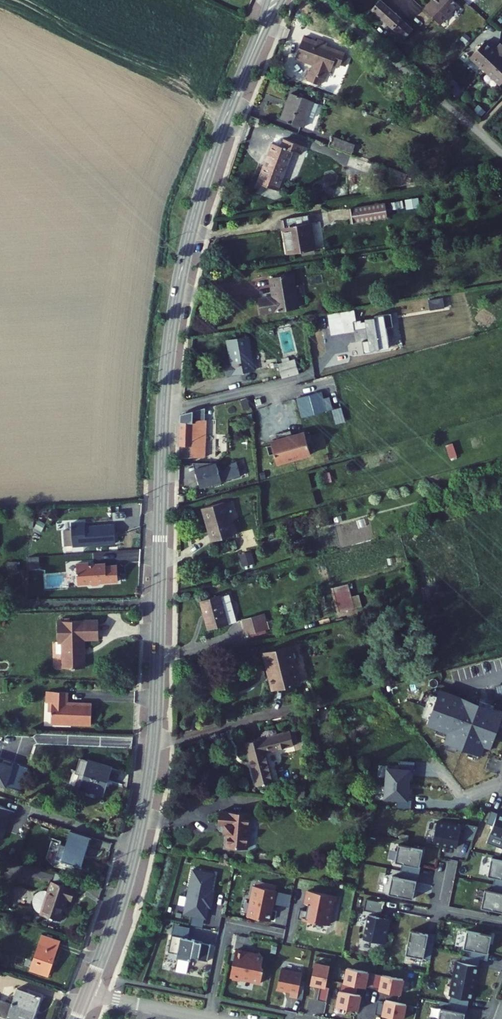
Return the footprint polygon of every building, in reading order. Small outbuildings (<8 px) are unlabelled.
[(413,35),(421,25),(391,0),(389,0),(382,9),(413,35)] [(453,14),(465,2),(463,0),(438,0),(453,14)] [(491,68),(501,56),(501,46),(500,48),(491,39),(477,54),(491,68)] [(324,49),(311,44),(303,64),(322,71),(320,78),(316,76),(314,84),(316,85),(315,87),(327,91),(329,84),(332,85),(336,76),(339,77),(341,70),(348,72),(348,71),(353,73),(356,64),(352,62),(353,60),(339,55),(338,57),(334,55),(335,50),(325,46),(324,49)] [(501,77),(501,56),(491,68),(501,77)] [(290,95),(280,122),(301,129),(304,120),(311,103),(290,95)] [(311,103),(304,120),(310,122),(316,105),(311,103)] [(329,136),(326,145),(350,154),(353,145),(329,136)] [(271,145),(263,165),(284,173),(292,152),(298,155),(301,147),(282,140),(279,148),(271,145)] [(263,165),(256,184),(277,192),(284,173),(263,165)] [(381,174),(380,180),(395,183),(397,179),(401,180),(403,173),(386,167),(383,175),(381,174)] [(416,209),(415,200),(404,202),(406,211),(416,209)] [(382,202),(348,208),(350,223),(385,217),(382,202)] [(277,220),(283,254),(316,249),(310,214),(277,220)] [(267,298),(270,312),(306,306),(300,273),(276,277),(278,289),(282,289),(283,295),(267,298)] [(428,302),(429,312),(449,309),(448,299),(428,302)] [(356,315),(354,304),(345,306),(349,327),(357,325),(357,324),(372,322),(374,332),(372,332),(372,334),(365,335),(367,347),(377,346),(376,344),(381,343),(381,344),(393,342),(389,319),(396,318),(394,307),(375,310),(375,311),(365,313),(366,315),(362,316),(361,314),(356,315)] [(345,306),(330,308),(334,329),(349,327),(345,306)] [(233,365),(235,374),(262,370),(257,334),(235,338),(240,364),(233,365)] [(307,376),(305,362),(287,364),(289,378),(307,376)] [(208,414),(198,414),(198,416),(182,416),(181,439),(192,440),(192,451),(207,451),(208,414)] [(283,426),(284,432),(293,430),(291,424),(283,426)] [(278,434),(272,435),(272,438),(275,447),(278,457),(311,448),(309,438),(306,429),(305,426),(293,430),(284,432),(278,434)] [(241,469),(237,454),(234,455),(225,464),(220,459),(196,466),(200,481),(241,469)] [(218,457),(193,456),(196,466),(220,459),(218,457)] [(196,472),(183,477),(188,490),(201,484),(196,472)] [(212,505),(219,532),(241,526),(234,499),(212,505)] [(69,519),(70,541),(114,539),(113,521),(84,523),(80,523),(80,518),(69,519)] [(219,532),(221,538),(243,532),(241,526),(219,532)] [(252,550),(241,552),(244,565),(254,563),(252,550)] [(114,579),(112,563),(101,564),(101,562),(84,563),(84,561),(72,562),(73,579),(77,582),(86,581),(88,583),(94,583),(96,580),(114,579)] [(330,587),(339,612),(357,605),(348,581),(330,587)] [(203,594),(210,623),(229,619),(221,589),(203,594)] [(62,637),(62,663),(84,663),(84,634),(98,634),(98,615),(55,615),(56,637),(62,637)] [(246,623),(248,631),(262,627),(260,619),(246,623)] [(261,649),(269,683),(293,677),(285,644),(261,649)] [(52,708),(52,720),(91,721),(92,699),(66,699),(66,688),(46,688),(46,699),(48,699),(52,699),(52,708)] [(491,747),(501,716),(501,710),(441,688),(438,694),(431,691),(422,715),(430,718),(428,724),(449,732),(445,741),(481,754),(484,744),(491,747)] [(244,734),(254,778),(271,774),(264,744),(291,737),(288,723),(244,734)] [(80,781),(107,790),(112,776),(108,775),(111,763),(84,755),(80,770),(83,771),(80,781)] [(397,807),(411,808),(412,800),(409,800),(411,769),(414,770),(415,762),(400,761),(400,767),(386,766),(384,798),(398,799),(397,807)] [(0,803),(0,837),(5,839),(12,818),(16,819),(19,809),(0,803)] [(222,827),(221,840),(242,842),(245,808),(215,805),(213,818),(220,819),(219,826),(222,827)] [(498,809),(492,807),(487,819),(494,822),(498,809)] [(501,833),(501,810),(498,809),(491,829),(501,833)] [(434,837),(459,842),(463,821),(438,816),(434,837)] [(481,821),(468,819),(465,834),(474,836),(481,821)] [(75,828),(66,859),(84,865),(93,834),(75,828)] [(422,844),(398,839),(394,857),(401,859),(400,866),(418,869),(422,844)] [(492,853),(488,871),(495,872),(493,879),(501,881),(501,855),(492,853)] [(215,867),(193,862),(185,899),(192,900),(191,908),(206,911),(208,900),(211,900),(213,889),(211,888),(215,867)] [(418,869),(400,866),(399,872),(392,871),(389,889),(413,894),(418,869)] [(80,877),(58,870),(56,878),(78,885),(80,877)] [(44,910),(43,913),(63,919),(69,898),(73,899),(78,885),(54,878),(51,888),(47,888),(43,888),(40,891),(37,894),(36,897),(36,901),(38,905),(41,908),(44,910)] [(276,884),(253,879),(247,909),(270,914),(272,903),(271,903),(272,897),(273,897),(276,884)] [(493,879),(492,886),(485,885),(481,902),(501,907),(501,881),(493,879)] [(335,887),(309,882),(306,895),(309,895),(307,902),(300,900),(297,912),(328,919),(333,894),(335,887)] [(384,897),(366,894),(364,905),(378,908),(381,909),(384,897)] [(192,900),(185,899),(184,906),(191,908),(192,900)] [(364,934),(384,938),(389,914),(384,913),(377,911),(369,910),(364,934)] [(173,916),(171,926),(187,930),(189,919),(173,916)] [(411,925),(406,949),(430,954),(434,937),(427,936),(429,928),(411,925)] [(491,930),(467,925),(463,943),(470,944),(469,951),(479,953),(486,955),(491,930)] [(187,930),(171,926),(167,943),(177,945),(176,949),(190,952),(191,948),(197,949),(197,951),(207,953),(210,936),(194,933),(194,931),(187,930)] [(436,930),(429,928),(427,936),(434,937),(436,930)] [(37,933),(26,967),(44,973),(48,959),(55,939),(37,933)] [(246,946),(235,943),(230,970),(232,971),(234,973),(237,974),(240,972),(260,977),(263,962),(261,959),(263,951),(259,946),(253,950),(246,948),(246,946)] [(469,951),(466,951),(464,958),(457,956),(454,973),(474,977),(479,953),(469,951)] [(302,968),(280,963),(276,983),(290,986),(289,991),(297,992),(302,968)] [(474,977),(454,973),(449,997),(466,1001),(467,994),(471,995),(474,977)] [(23,1018),(28,1018),(36,994),(12,986),(8,999),(0,996),(0,1012),(23,1018)] [(384,998),(382,1009),(403,1014),(406,998),(385,994),(384,998)] [(375,1008),(382,1009),(384,998),(378,996),(375,1008)] [(449,997),(447,1004),(440,1002),(436,1018),(462,1018),(466,1001),(449,997)]
